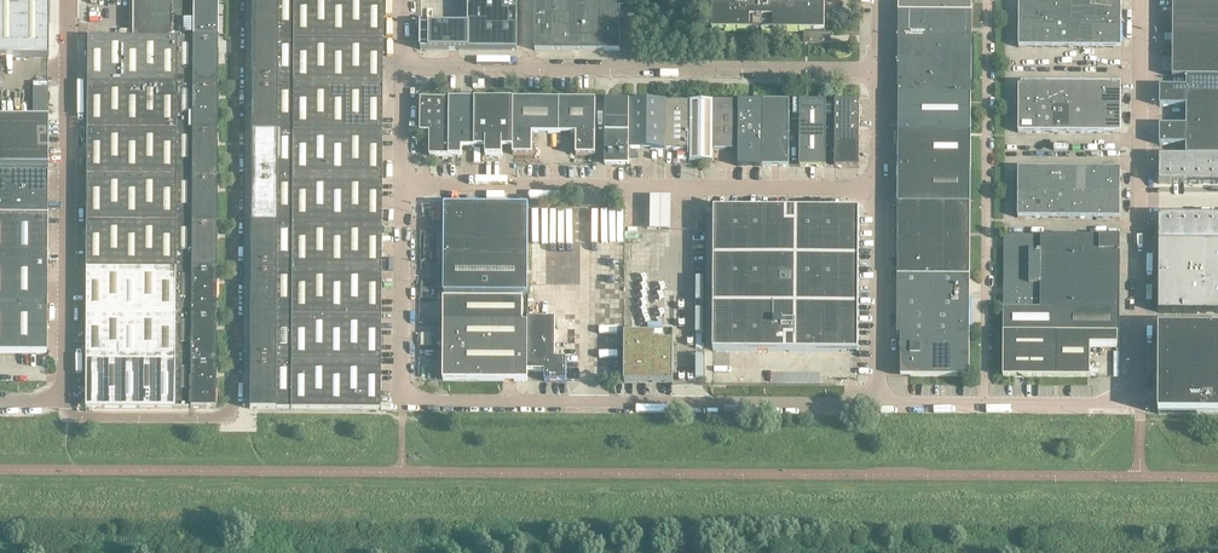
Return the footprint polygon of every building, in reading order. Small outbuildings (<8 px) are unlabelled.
[(49,2),(48,2),(48,0),(0,0),(0,57),(48,57),(49,2)] [(218,38),(218,0),(132,0),(132,38),(87,37),(87,84),(217,85),(218,38)] [(382,0),(252,0),(251,86),(382,86),(382,0)] [(577,0),(535,0),(535,19),(577,19),(577,0)] [(620,0),(577,0),(577,19),(620,20),(620,0)] [(825,0),(712,0),(712,30),(806,31),(806,35),(823,35),(823,31),(824,31),(825,0)] [(971,33),(972,0),(899,0),(898,95),(971,95),(971,33)] [(1036,0),(1019,0),(1019,23),(1036,23),(1036,0)] [(1053,0),(1036,0),(1036,23),(1053,23),(1053,0)] [(1070,0),(1053,0),(1053,23),(1070,23),(1070,0)] [(1087,0),(1070,0),(1070,23),(1087,23),(1087,0)] [(1104,0),(1087,0),(1087,23),(1104,23),(1104,0)] [(1121,0),(1104,0),(1104,23),(1121,23),(1121,0)] [(1172,77),(1186,77),(1217,77),(1217,0),(1173,0),(1172,77)] [(517,26),(517,2),(468,2),(468,25),(517,26)] [(577,50),(577,19),(535,19),(534,50),(577,50)] [(620,51),(620,20),(577,19),(577,50),(620,51)] [(1036,47),(1036,23),(1019,23),(1019,47),(1036,47)] [(1053,47),(1053,23),(1036,23),(1036,47),(1053,47)] [(1070,48),(1070,23),(1053,23),(1053,47),(1070,48)] [(1087,48),(1087,23),(1070,23),(1070,48),(1087,48)] [(1104,48),(1104,23),(1087,23),(1087,48),(1104,48)] [(1121,48),(1121,30),(1121,23),(1104,23),(1104,48),(1121,48)] [(517,50),(517,26),(468,25),(421,25),(421,50),(517,50)] [(1186,77),(1186,87),(1160,87),(1159,106),(1186,107),(1186,116),(1217,116),(1217,77),(1186,77)] [(217,131),(217,99),(217,85),(87,84),(86,131),(217,131)] [(1035,108),(1036,84),(1018,84),(1018,108),(1035,108)] [(1052,108),(1053,84),(1036,84),(1035,108),(1052,108)] [(1070,108),(1070,84),(1053,84),(1052,108),(1070,108)] [(1087,109),(1087,84),(1070,84),(1070,108),(1087,109)] [(1104,109),(1104,84),(1087,84),(1087,109),(1104,109)] [(1121,109),(1121,84),(1104,84),(1104,109),(1121,109)] [(35,113),(47,114),(48,86),(36,85),(35,113)] [(382,132),(382,86),(251,86),(251,132),(382,132)] [(971,131),(971,104),(971,95),(898,95),(898,131),(971,131)] [(449,156),(449,99),(420,99),(420,133),(430,133),(430,156),(449,156)] [(476,148),(476,99),(449,99),(449,156),(462,156),(462,148),(476,148)] [(513,148),(513,99),(476,99),(476,148),(486,148),(485,156),(502,156),(502,148),(513,148)] [(559,134),(559,99),(513,99),(513,148),(513,155),(533,155),(533,133),(559,134)] [(595,155),(596,100),(559,99),(559,134),(576,134),(576,155),(595,155)] [(629,165),(629,149),(629,100),(605,100),(605,165),(629,165)] [(665,149),(666,100),(629,100),(629,149),(665,149)] [(690,149),(690,101),(666,100),(665,149),(689,149),(690,149)] [(714,161),(714,149),(714,101),(690,101),(690,149),(689,149),(689,161),(714,161)] [(738,150),(739,101),(714,101),(714,149),(738,150)] [(762,166),(763,101),(739,101),(738,150),(738,166),(762,166)] [(789,167),(790,101),(763,101),(762,166),(789,167)] [(826,167),(826,102),(800,101),(799,167),(826,167)] [(859,167),(859,130),(860,102),(835,102),(835,167),(859,167)] [(1035,133),(1035,108),(1018,108),(1018,133),(1035,133)] [(1052,133),(1052,108),(1035,108),(1035,133),(1052,133)] [(1069,133),(1070,108),(1052,108),(1052,133),(1069,133)] [(1086,133),(1087,109),(1070,108),(1069,133),(1086,133)] [(1103,133),(1104,109),(1087,109),(1086,133),(1103,133)] [(1120,133),(1121,109),(1104,109),(1103,133),(1120,133)] [(1186,116),(1186,126),(1159,126),(1159,145),(1186,145),(1186,156),(1217,156),(1217,116),(1186,116)] [(48,119),(0,119),(0,167),(48,167),(48,119)] [(217,177),(217,145),(217,131),(86,131),(86,177),(217,177)] [(971,168),(971,136),(971,131),(898,131),(898,167),(971,168)] [(381,178),(382,132),(251,132),(251,178),(381,178)] [(1160,184),(1217,184),(1217,157),(1160,157),(1160,184)] [(48,172),(48,167),(0,167),(0,216),(47,216),(48,172)] [(970,204),(971,168),(898,167),(898,204),(970,204)] [(1035,193),(1035,169),(1018,168),(1018,193),(1035,193)] [(1052,193),(1052,169),(1035,169),(1035,193),(1052,193)] [(1069,193),(1069,169),(1052,169),(1052,193),(1069,193)] [(1086,194),(1086,169),(1069,169),(1069,193),(1086,194)] [(1103,194),(1103,169),(1086,169),(1086,194),(1103,194)] [(1120,194),(1120,169),(1103,169),(1103,194),(1120,194)] [(217,223),(217,191),(217,177),(86,177),(86,223),(217,223)] [(381,224),(381,178),(251,178),(250,224),(381,224)] [(1035,218),(1035,193),(1018,193),(1018,218),(1035,218)] [(1052,218),(1052,193),(1035,193),(1035,218),(1052,218)] [(1069,218),(1069,193),(1052,193),(1052,218),(1069,218)] [(1086,218),(1086,194),(1069,193),(1069,218),(1086,218)] [(1103,218),(1103,194),(1086,194),(1086,218),(1103,218)] [(1120,218),(1120,194),(1103,194),(1103,218),(1120,218)] [(671,198),(651,197),(651,211),(651,230),(671,231),(671,212),(671,198)] [(970,277),(970,236),(970,204),(898,204),(897,276),(970,277)] [(528,294),(529,206),(444,205),(444,294),(528,294)] [(858,352),(859,220),(859,210),(714,209),(713,351),(858,352)] [(47,236),(47,216),(0,216),(0,261),(47,262),(47,236)] [(1159,243),(1205,243),(1217,243),(1217,216),(1160,216),(1159,243)] [(558,257),(558,220),(532,220),(532,257),(558,257)] [(216,269),(217,238),(217,223),(86,223),(86,269),(216,269)] [(381,270),(381,228),(381,224),(250,224),(250,270),(381,270)] [(1119,333),(1120,273),(1120,236),(1004,235),(1004,249),(1003,308),(1003,332),(1118,333),(1119,333)] [(1204,312),(1205,277),(1205,243),(1159,243),(1158,312),(1204,312)] [(1205,243),(1205,277),(1217,277),(1217,243),(1205,243)] [(47,281),(47,262),(0,261),(0,307),(47,307),(47,281)] [(216,315),(216,284),(216,269),(86,269),(85,315),(216,315)] [(380,316),(381,270),(250,270),(250,316),(380,316)] [(969,337),(970,297),(970,277),(897,276),(897,337),(901,337),(969,337)] [(1217,313),(1217,277),(1205,277),(1204,312),(1217,313)] [(523,324),(523,300),(444,300),(444,323),(523,324)] [(47,316),(47,307),(0,307),(0,353),(46,353),(47,316)] [(216,361),(216,330),(216,315),(85,315),(85,361),(216,361)] [(380,363),(380,316),(250,316),(249,362),(380,363)] [(555,359),(555,319),(528,319),(528,324),(528,344),(528,371),(545,371),(545,381),(566,382),(566,359),(555,359)] [(528,344),(528,324),(523,324),(444,323),(444,344),(528,344)] [(1159,329),(1158,414),(1217,415),(1217,329),(1159,329)] [(1090,377),(1090,344),(1118,345),(1118,333),(1003,332),(1003,376),(1012,376),(1033,377),(1087,377),(1090,377)] [(673,382),(673,342),(654,342),(654,333),(624,333),(624,382),(673,382)] [(969,377),(969,337),(901,337),(901,377),(969,377)] [(528,381),(528,371),(528,344),(444,344),(443,381),(528,381)] [(215,409),(216,376),(216,361),(85,361),(85,408),(215,409)] [(380,409),(380,363),(249,362),(249,409),(380,409)]
